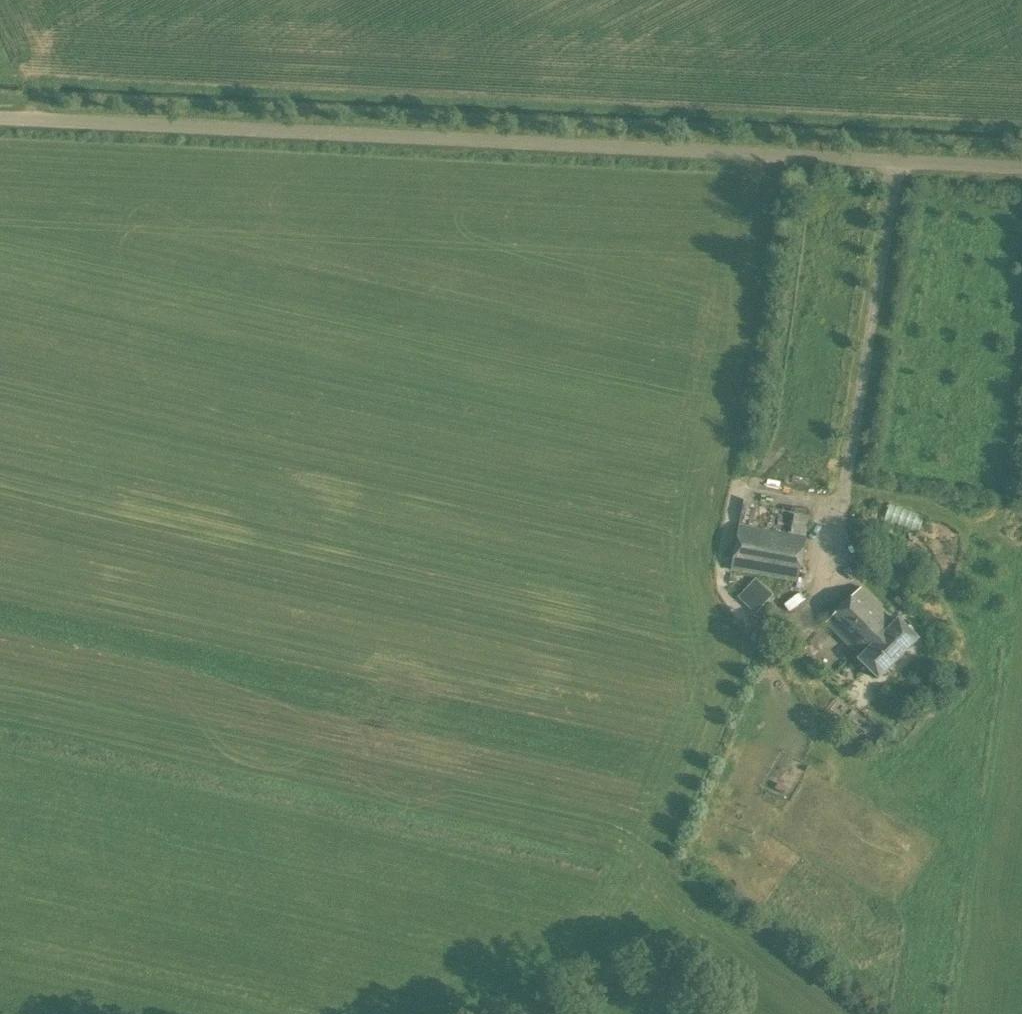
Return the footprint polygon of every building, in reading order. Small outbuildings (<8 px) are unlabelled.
[(888,501),(882,517),(917,530),(923,515),(888,501)] [(805,538),(809,516),(794,513),(789,535),(805,538)] [(798,582),(806,538),(805,538),(789,535),(739,526),(731,569),(798,582)] [(755,578),(737,597),(755,614),(773,595),(755,578)] [(909,626),(906,629),(896,619),(895,621),(861,587),(859,589),(825,624),(859,657),(855,661),(876,682),(916,642),(917,641),(915,638),(918,634),(909,626)]
